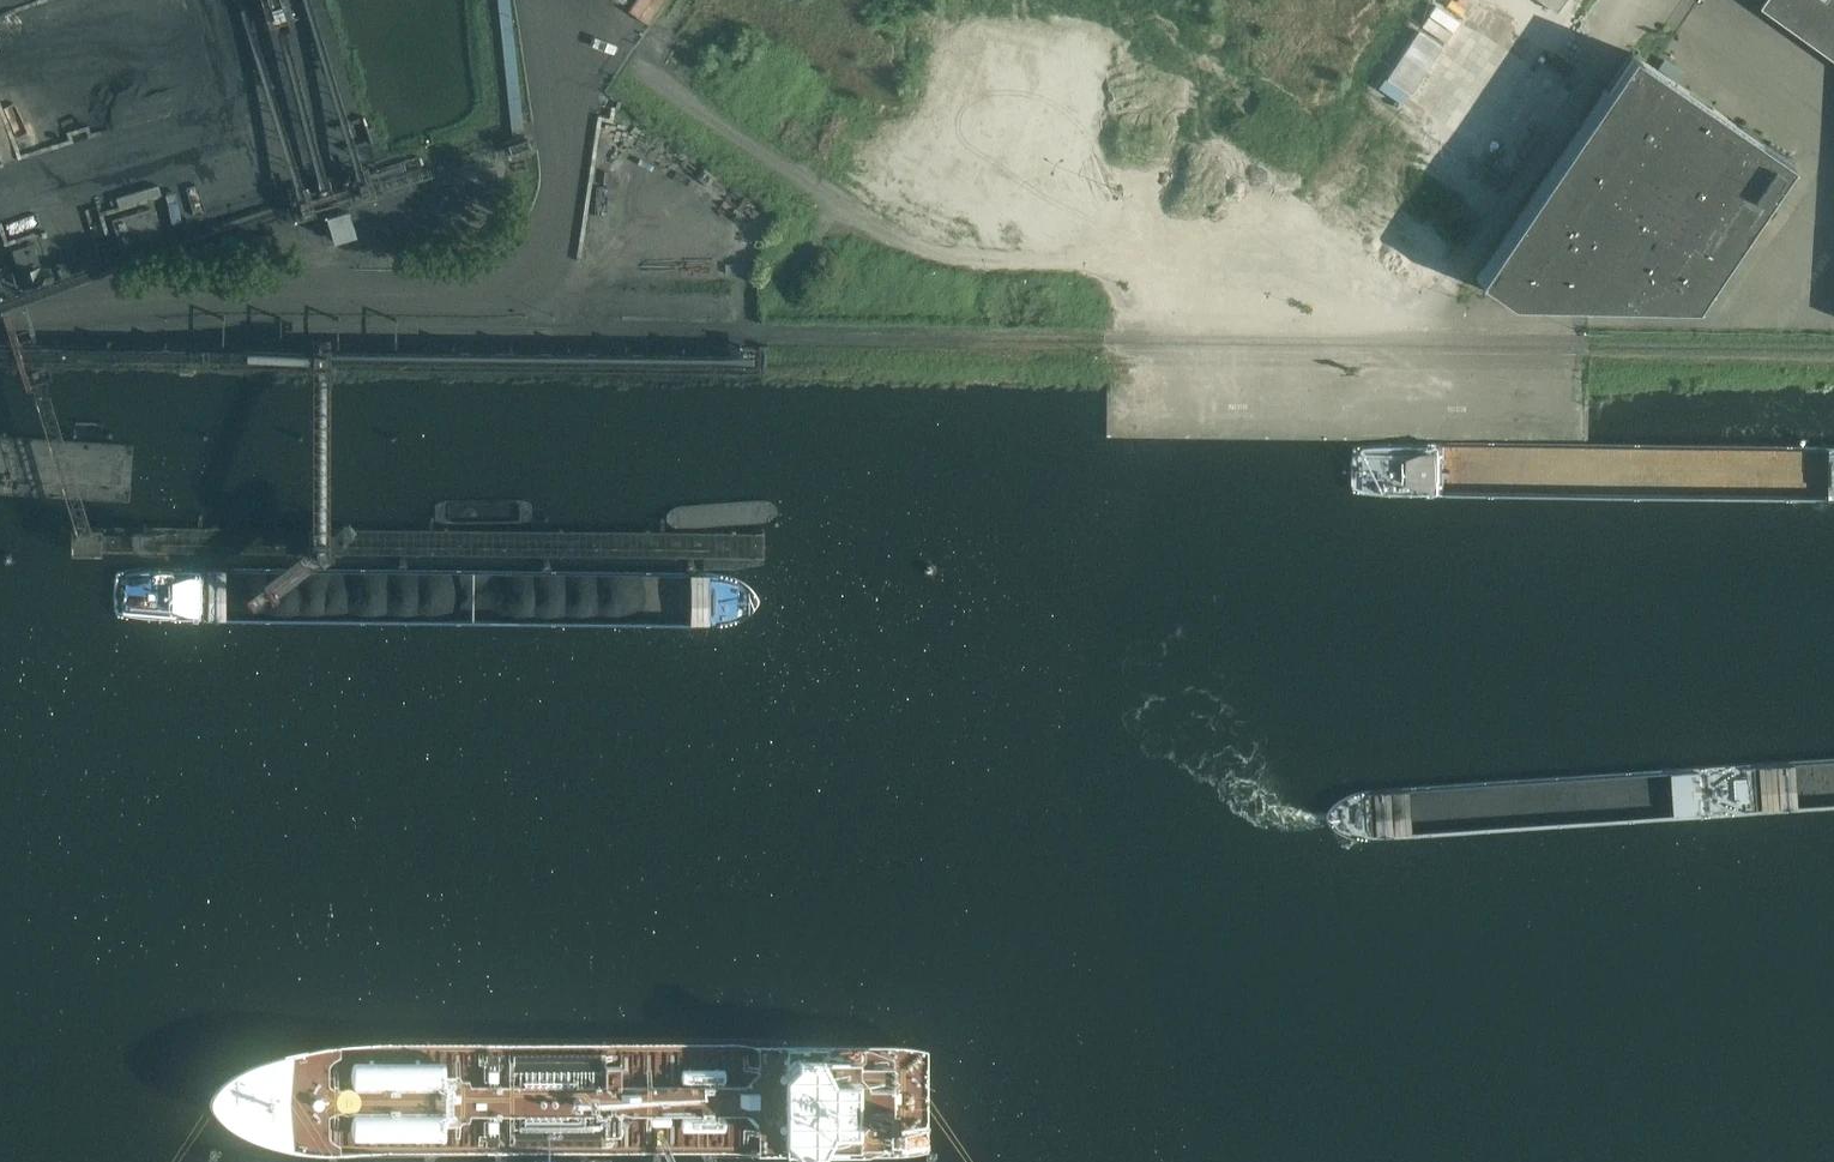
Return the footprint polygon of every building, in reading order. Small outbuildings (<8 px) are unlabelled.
[(1557,13),(1566,0),(1538,0),(1557,13)] [(1764,3),(1799,28),(1833,53),(1833,0),(1766,0),(1764,3)] [(1708,284),(1791,162),(1755,137),(1688,91),(1652,67),(1646,62),(1632,53),(1631,55),(1630,55),(1606,89),(1605,89),(1476,276),(1479,278),(1511,300),(1695,303),(1708,284)] [(1664,58),(1657,68),(1676,81),(1683,71),(1664,58)] [(356,232),(349,208),(327,215),(334,239),(356,232)] [(156,210),(114,222),(122,248),(163,235),(156,210)] [(37,245),(12,253),(16,265),(20,276),(44,269),(37,245)]
